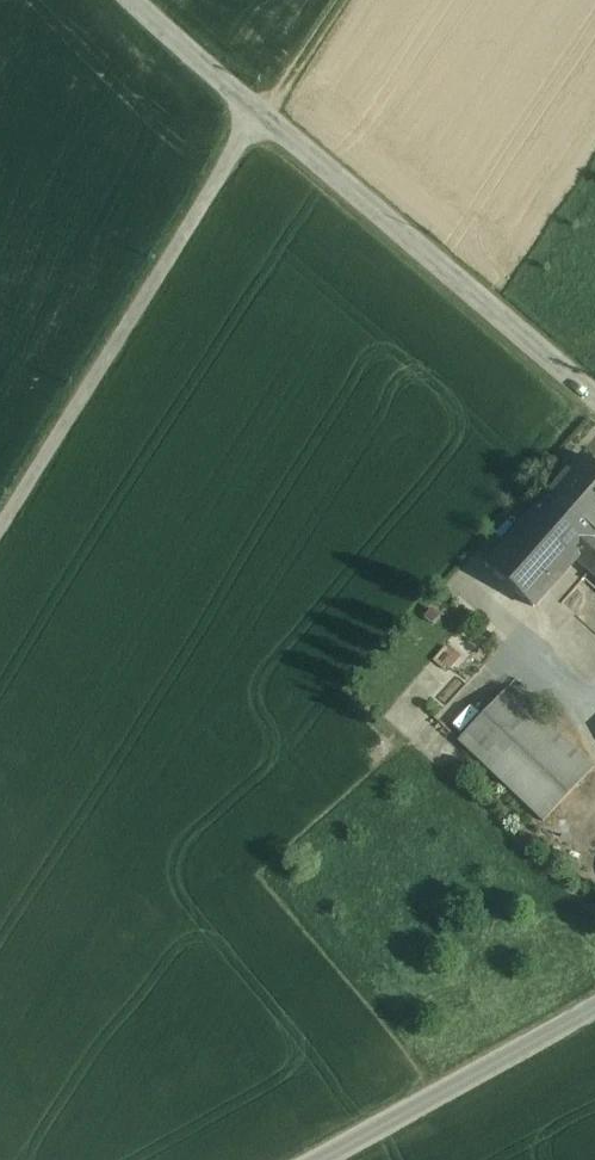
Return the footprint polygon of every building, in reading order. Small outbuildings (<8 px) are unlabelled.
[(473,553),(524,598),(566,550),(592,521),(594,518),(594,458),(573,439),(473,553)] [(592,521),(566,550),(594,576),(594,524),(592,521)] [(460,737),(546,820),(594,769),(594,766),(511,685),(460,737)] [(462,695),(448,718),(465,729),(479,706),(462,695)]
